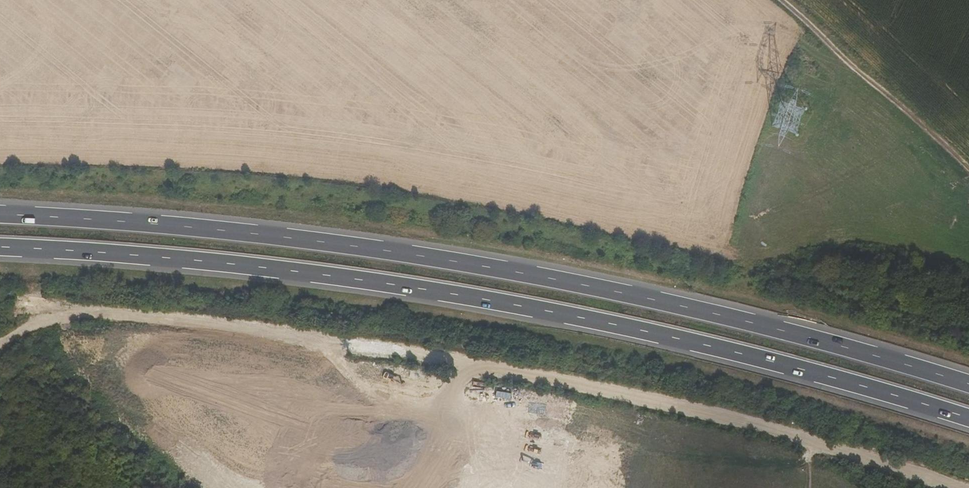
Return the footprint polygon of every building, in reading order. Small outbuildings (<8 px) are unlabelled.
[(385,294),(416,295),(417,288),(385,287),(385,294)]
